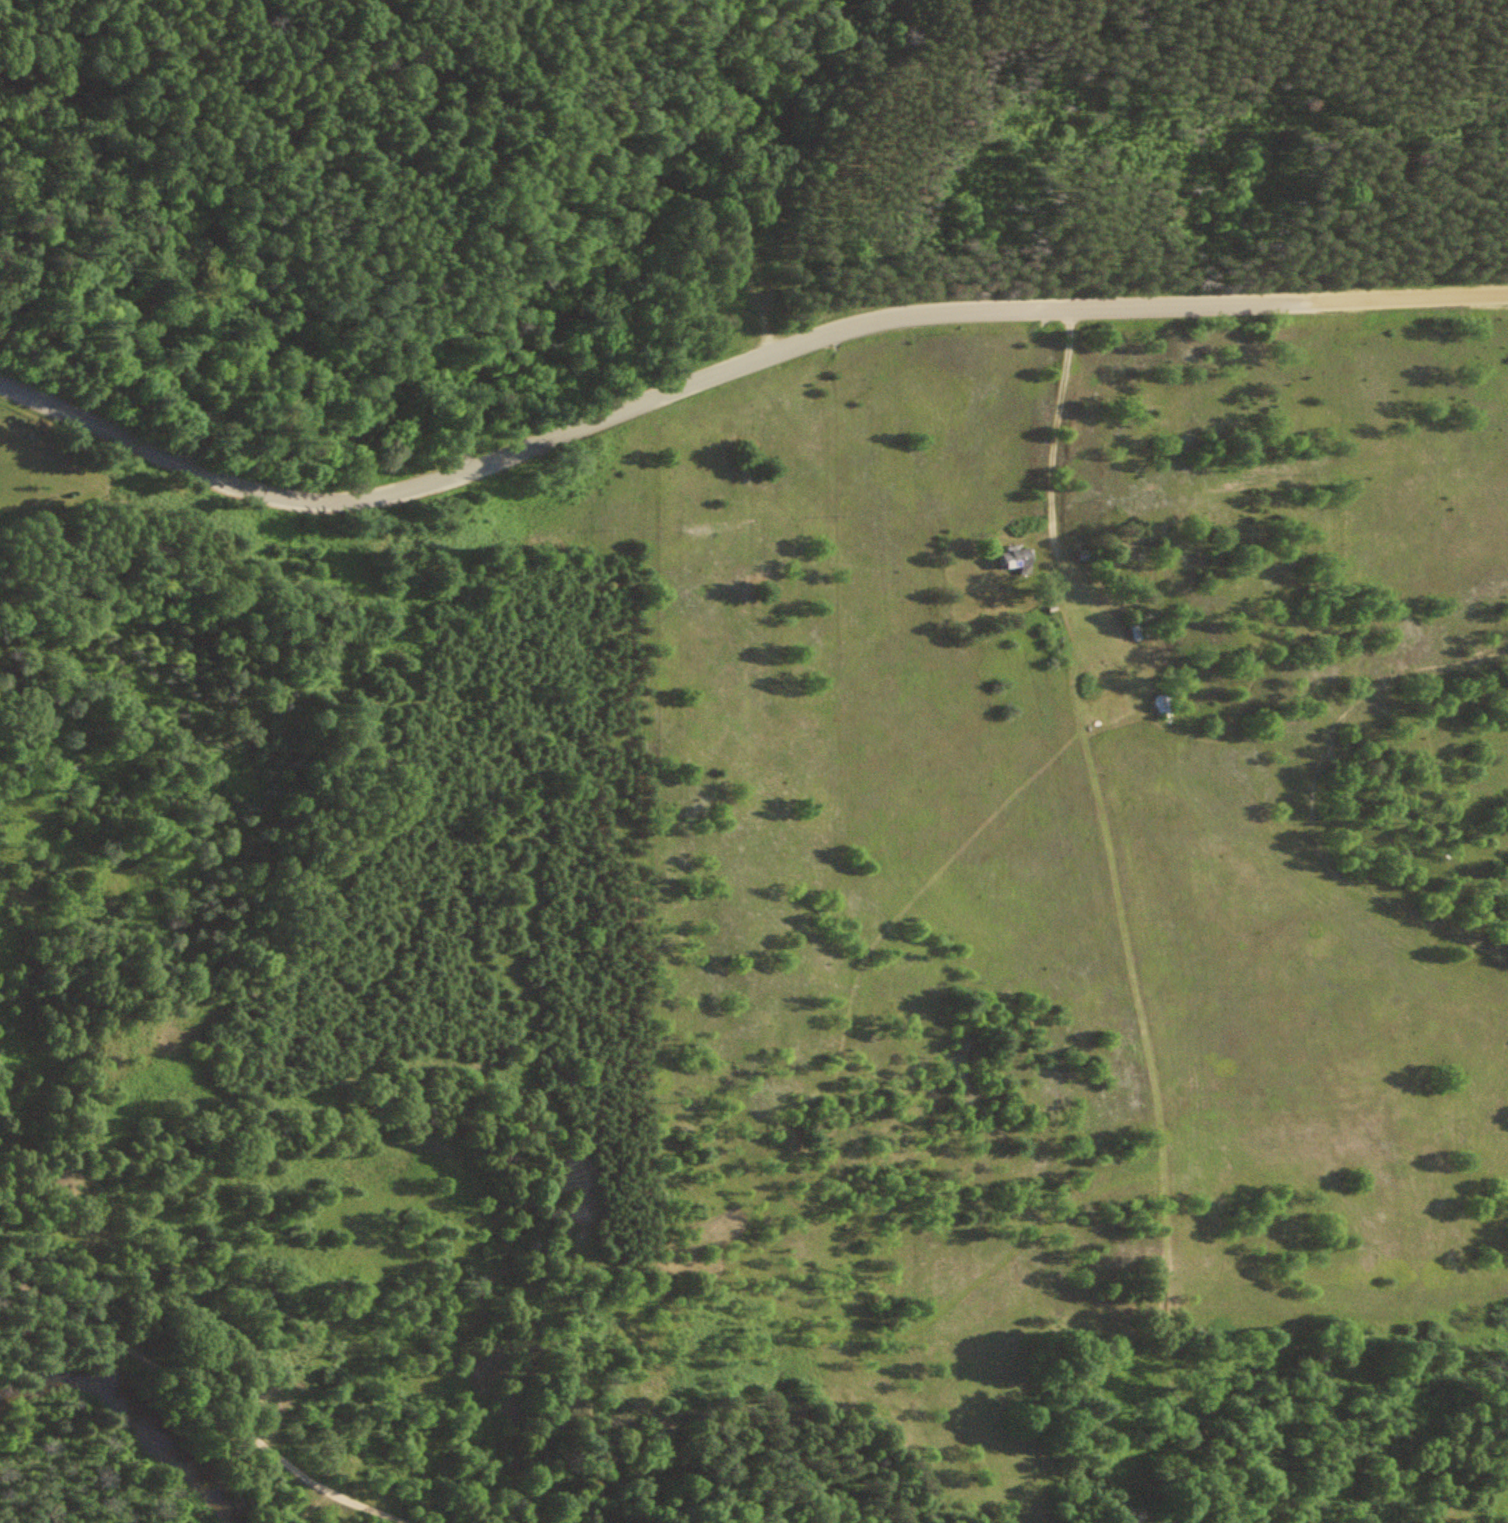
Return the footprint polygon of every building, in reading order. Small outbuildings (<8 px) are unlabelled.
[(999,547),(999,568),(1018,568),(1018,573),(1027,573),(1027,547),(999,547)] [(1159,712),(1172,710),(1170,693),(1157,694),(1159,712)]
